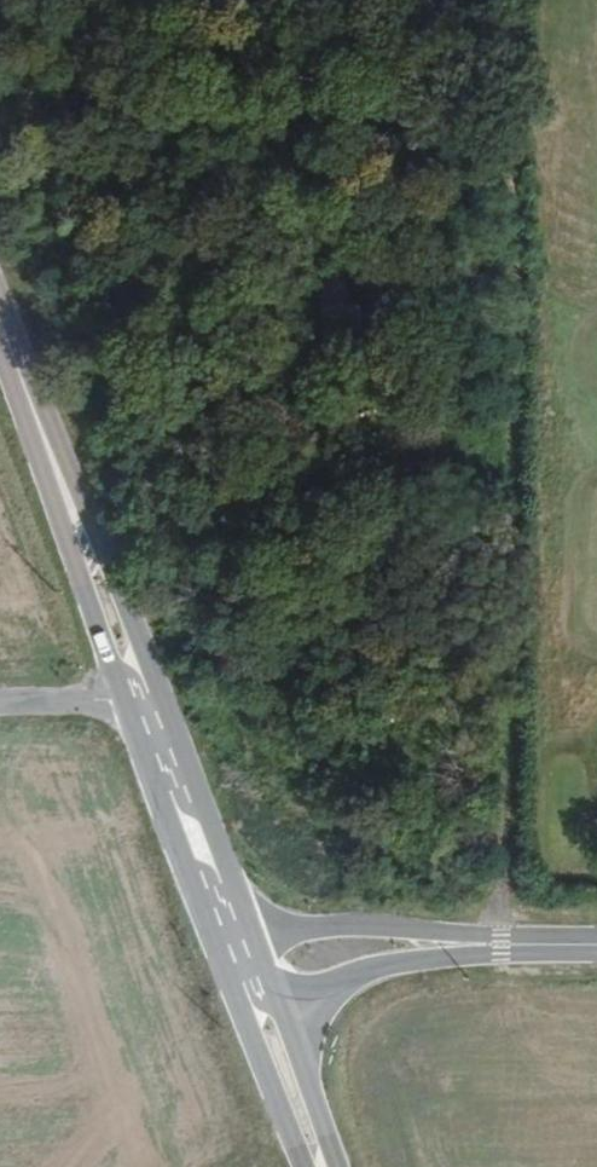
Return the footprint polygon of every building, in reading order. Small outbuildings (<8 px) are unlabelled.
[(361,525),(360,484),(337,484),(338,526),(361,525)]
